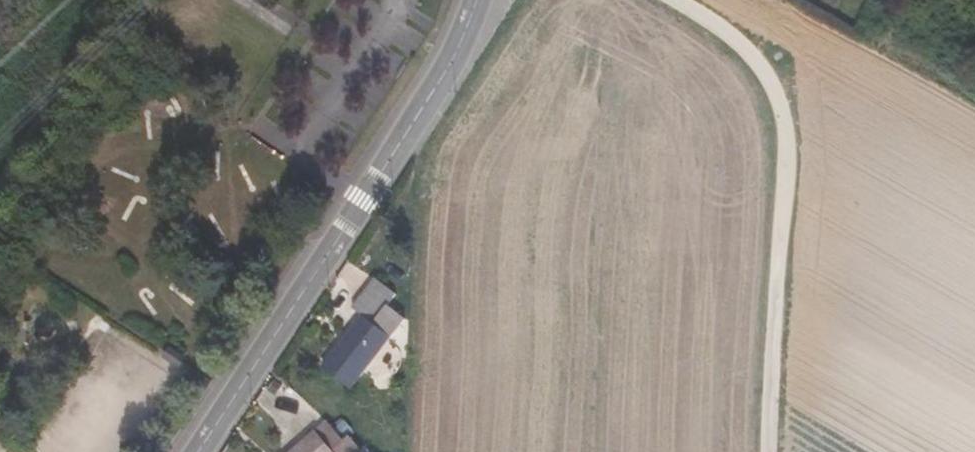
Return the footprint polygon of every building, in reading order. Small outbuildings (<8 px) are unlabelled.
[(319,387),(359,333),(341,320),(361,292),(336,274),(315,304),(328,314),(289,365),(319,387)] [(282,428),(256,451),(305,451),(282,428)]
